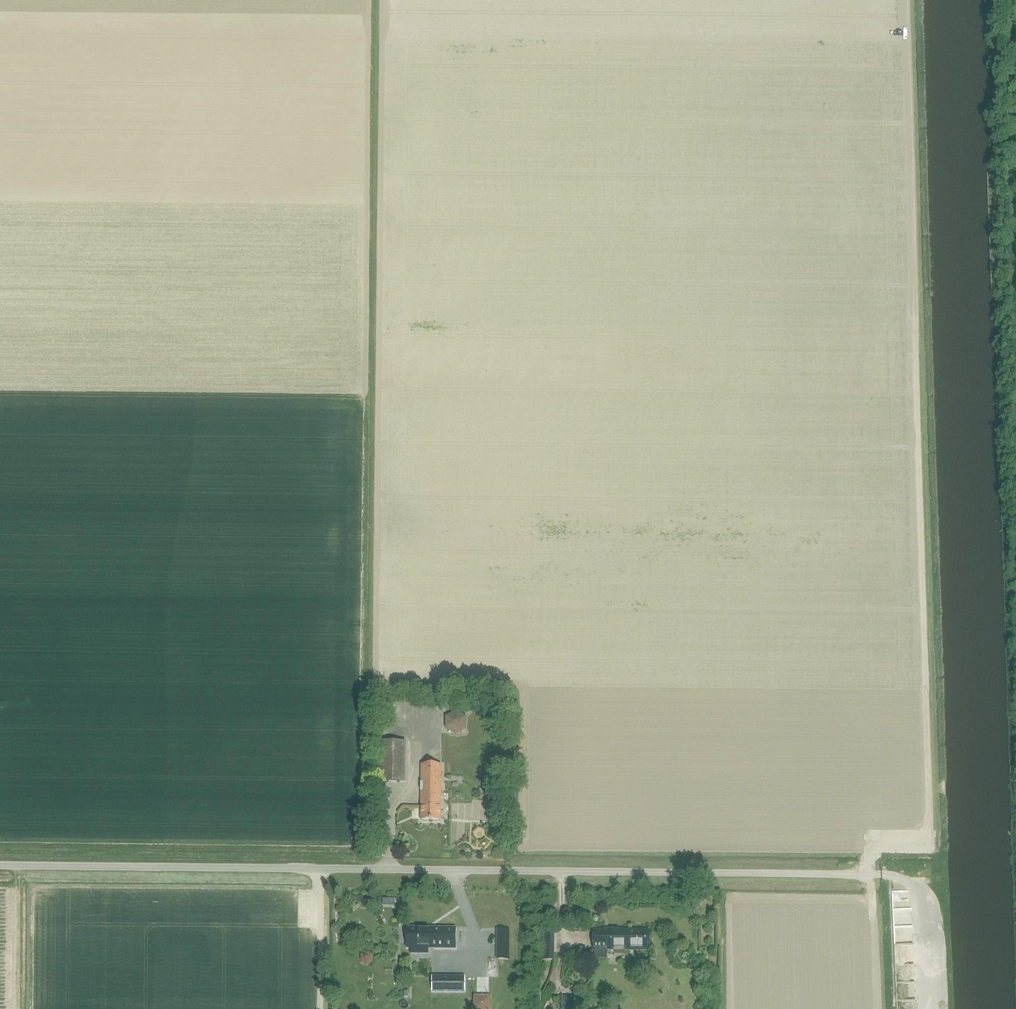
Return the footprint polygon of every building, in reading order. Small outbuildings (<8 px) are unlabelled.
[(458,707),(449,712),(449,725),(458,730),(467,724),(466,712),(458,707)] [(381,742),(380,782),(405,783),(405,742),(381,742)] [(441,821),(442,765),(422,765),(421,783),(421,791),(421,821),(441,821)] [(455,948),(455,929),(407,928),(407,948),(410,948),(428,948),(455,948)] [(509,959),(510,930),(498,929),(497,959),(509,959)] [(554,960),(554,930),(543,930),(543,960),(554,960)] [(649,951),(649,931),(593,930),(593,950),(649,951)] [(464,991),(464,976),(432,976),(432,991),(464,991)] [(491,996),(473,996),(473,1008),(491,1008),(491,996)] [(576,996),(561,996),(560,1008),(576,1008),(576,996)]
